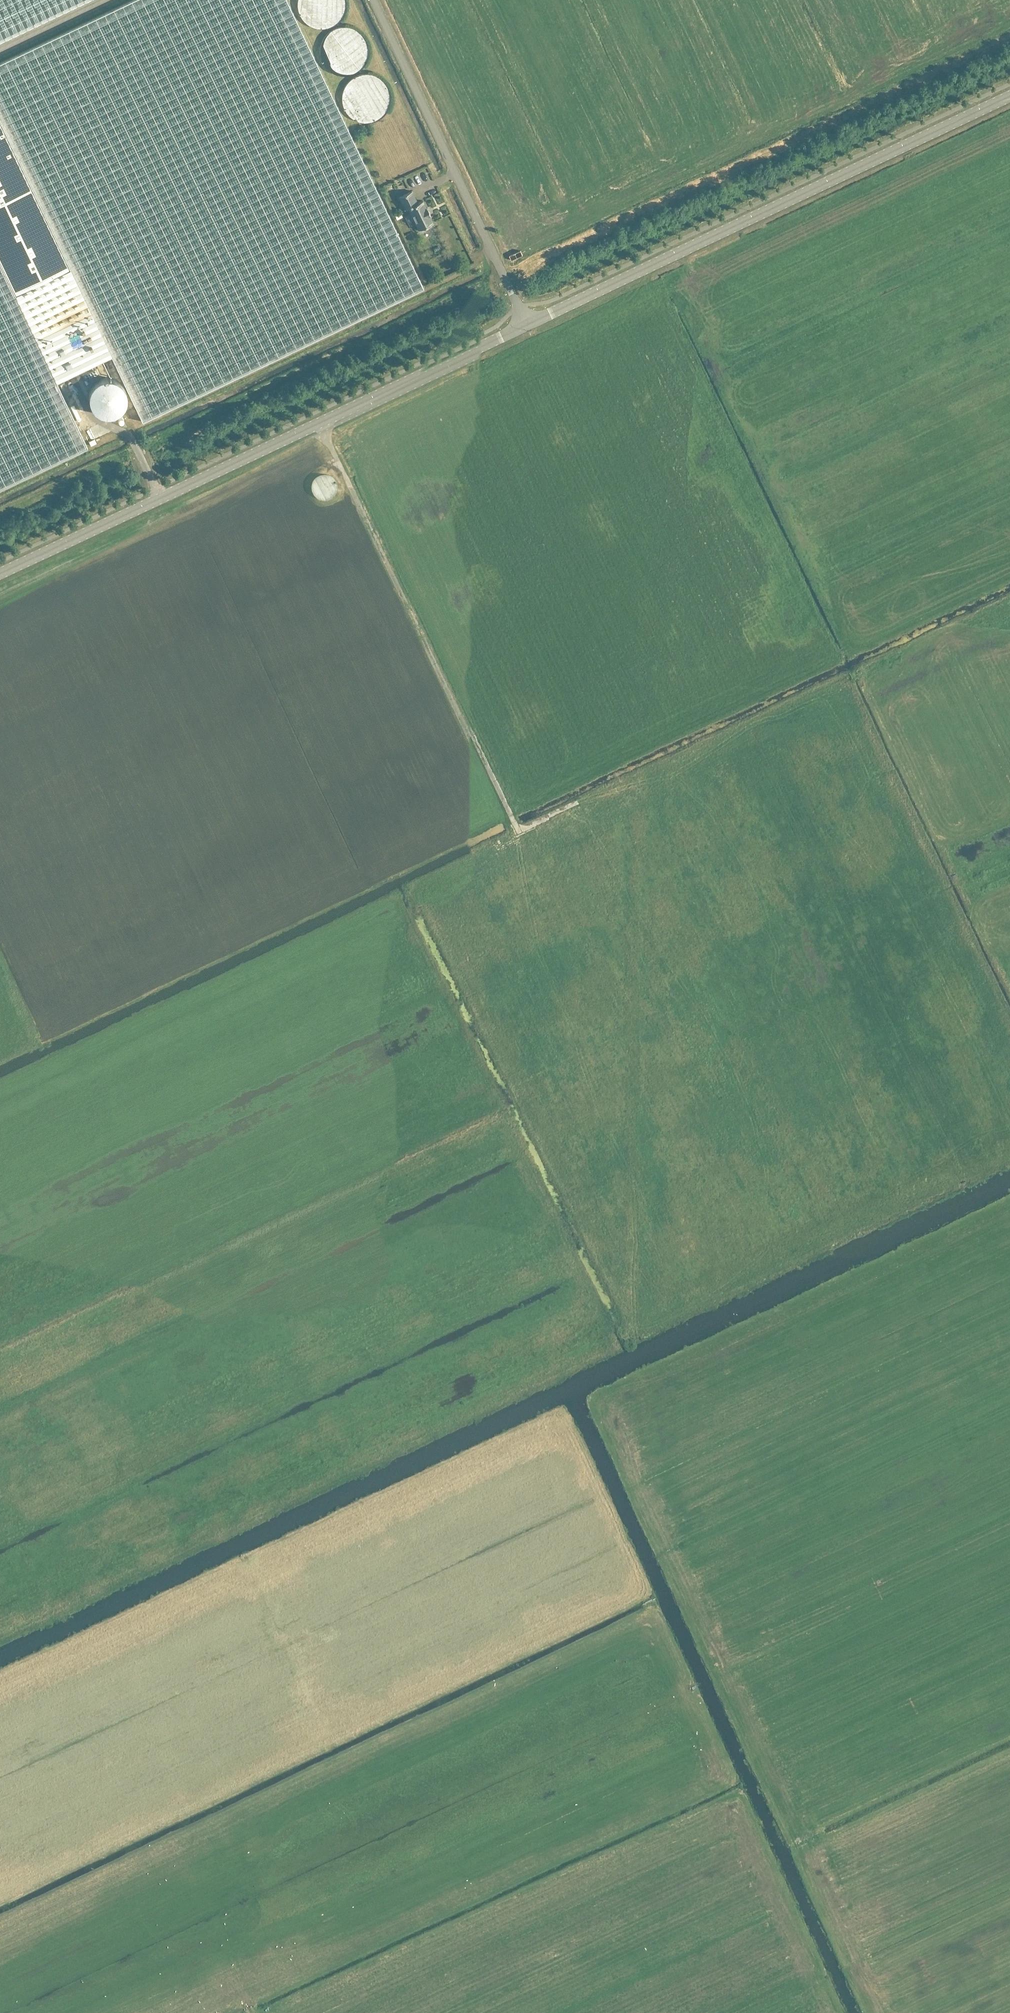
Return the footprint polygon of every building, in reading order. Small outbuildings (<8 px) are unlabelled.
[(56,382),(111,356),(142,421),(423,288),(286,0),(132,0),(0,63),(0,489),(87,448),(56,382)] [(87,0),(0,0),(0,41),(87,0)] [(433,223),(429,215),(430,215),(427,208),(426,208),(422,201),(417,203),(411,191),(399,197),(405,210),(408,208),(418,230),(422,228),(423,230),(430,227),(429,225),(433,223)] [(322,466),(309,477),(321,492),(334,481),(322,466)]
